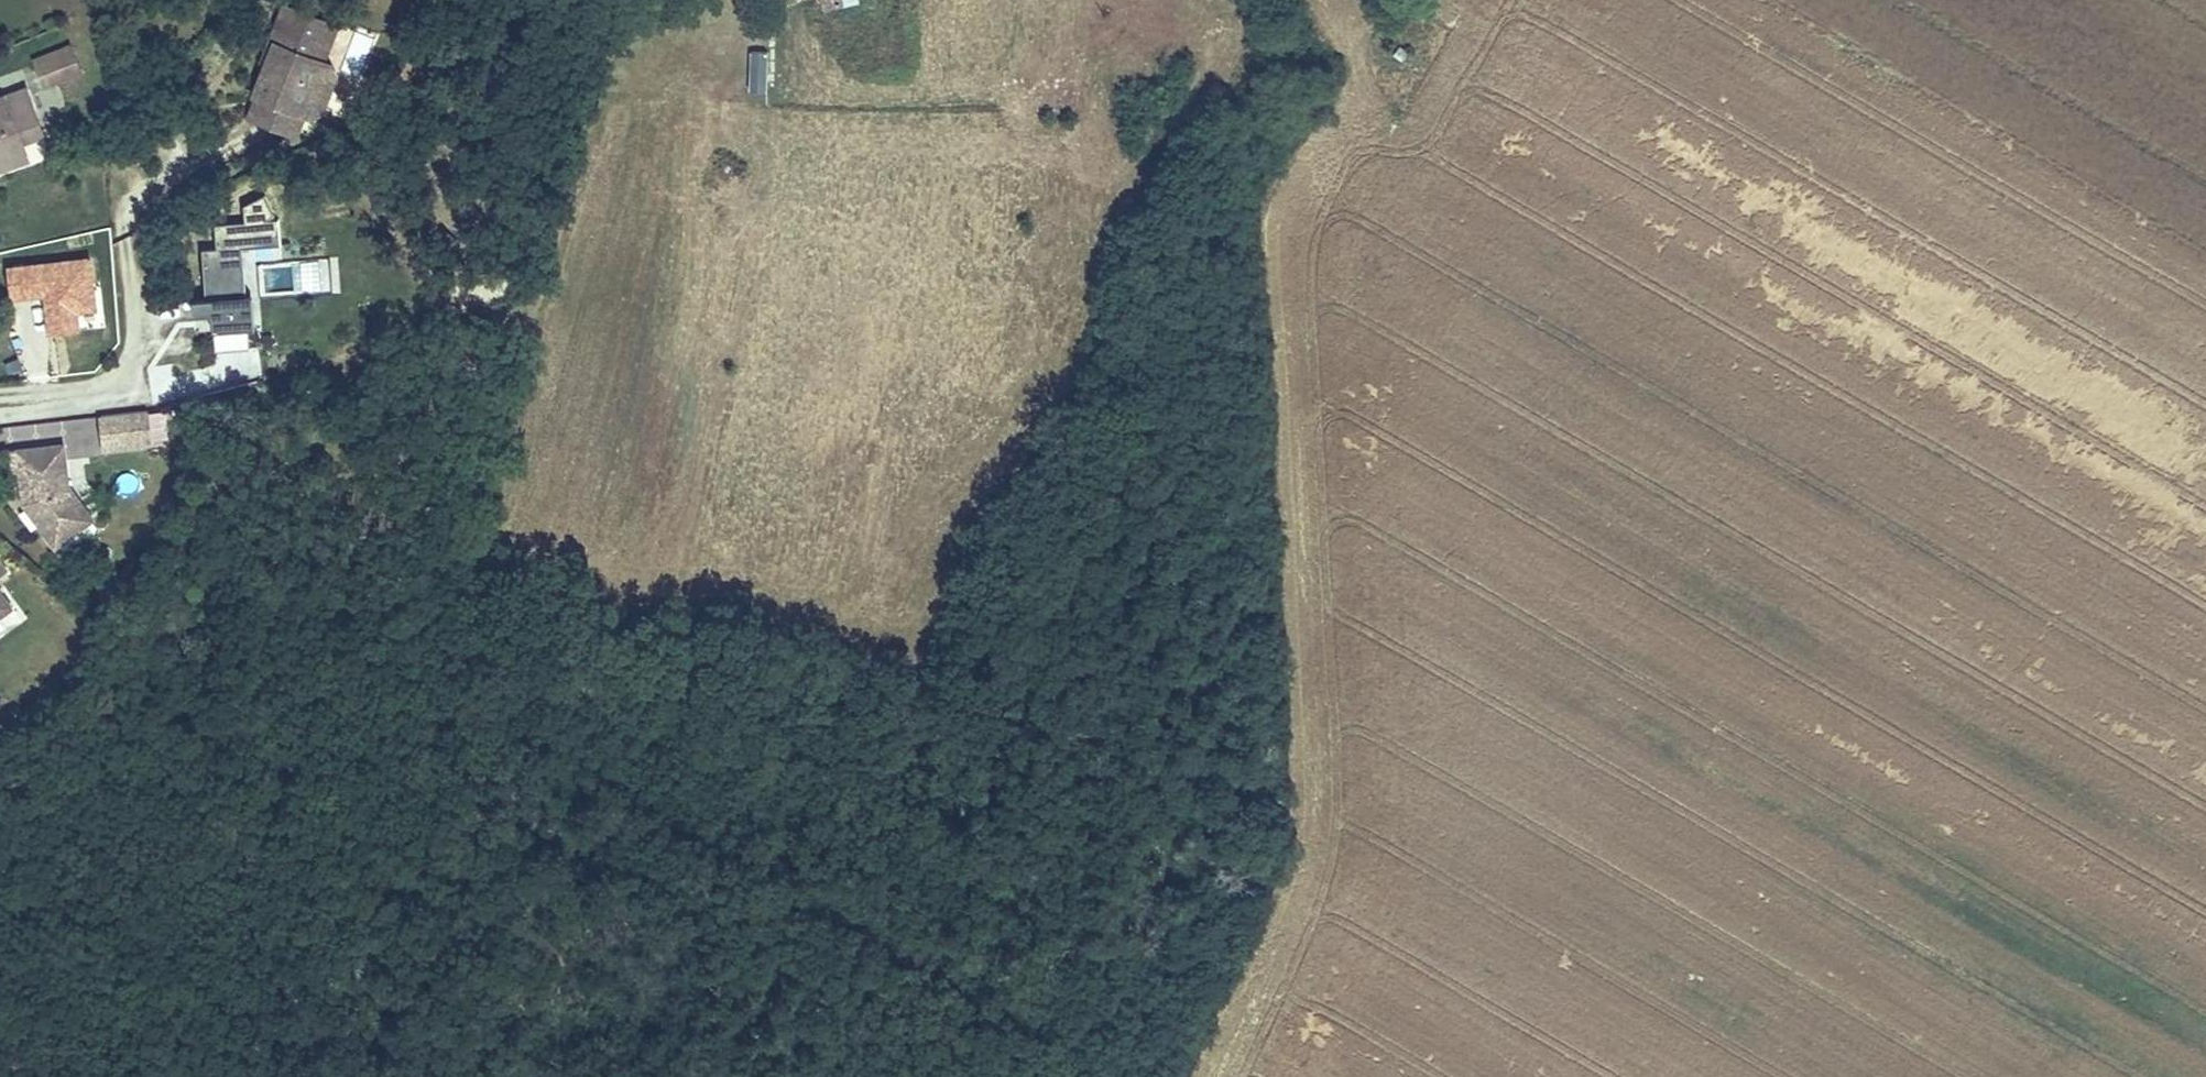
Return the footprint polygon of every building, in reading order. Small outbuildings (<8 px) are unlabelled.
[(824,10),(842,6),(840,0),(822,0),(824,10)] [(315,95),(311,80),(307,78),(321,42),(274,23),(259,60),(262,61),(243,108),(286,126),(292,128),(305,121),(315,95)] [(72,49),(37,62),(45,85),(80,72),(72,49)] [(12,118),(34,110),(26,90),(4,98),(12,118)] [(27,161),(20,143),(44,135),(34,110),(12,118),(4,98),(0,99),(0,171),(27,161)] [(278,146),(286,126),(243,108),(235,128),(278,146)] [(243,327),(237,247),(279,244),(277,218),(264,219),(270,214),(263,196),(242,204),(243,221),(213,223),(215,247),(201,248),(205,298),(192,299),(194,315),(212,313),(214,330),(243,327)] [(324,255),(309,271),(323,284),(339,270),(324,255)] [(501,276),(458,285),(463,306),(506,297),(501,276)] [(147,443),(143,410),(96,415),(100,448),(147,443)] [(64,485),(59,444),(6,450),(9,472),(15,471),(18,489),(23,488),(24,499),(19,503),(50,546),(76,528),(66,514),(79,505),(64,485)] [(88,518),(79,505),(66,514),(76,528),(88,518)]
